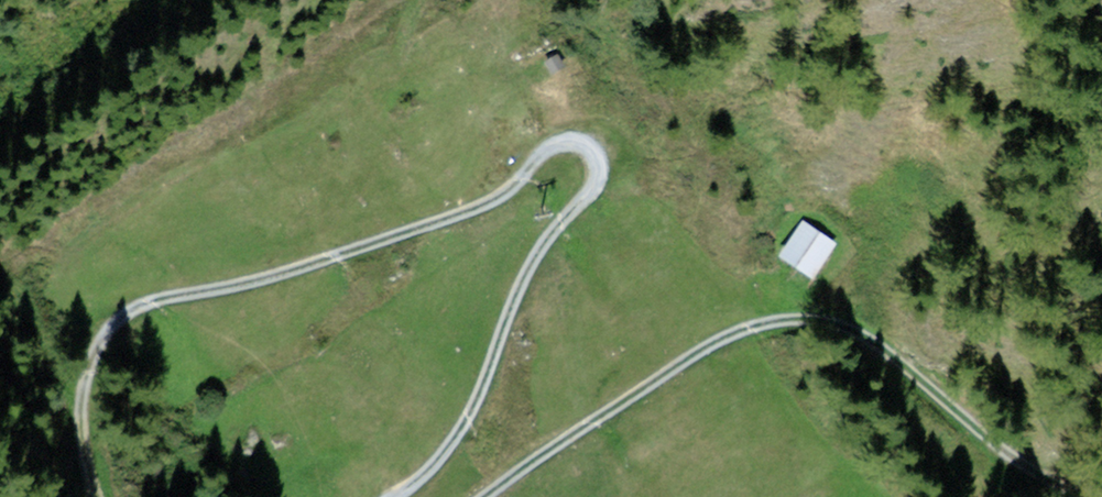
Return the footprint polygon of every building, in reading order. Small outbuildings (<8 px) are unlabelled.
[(835,239),(800,214),(773,252),(808,277),(835,239)]
